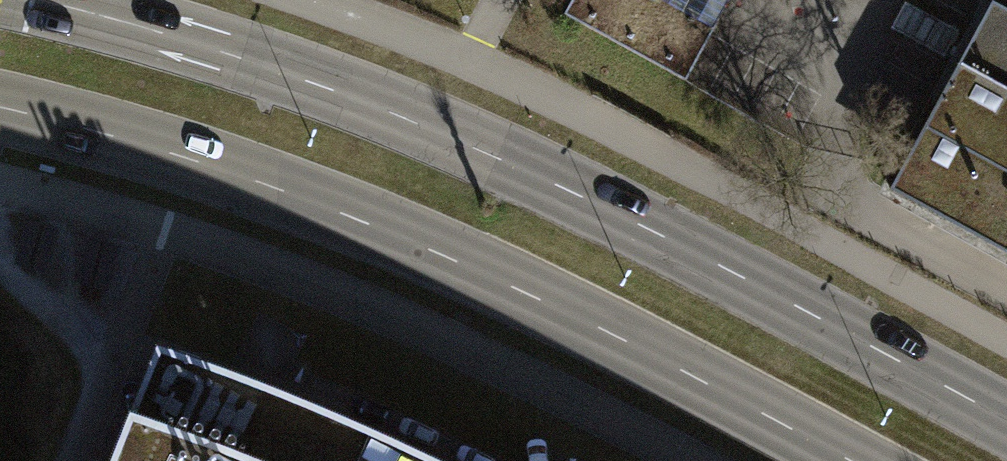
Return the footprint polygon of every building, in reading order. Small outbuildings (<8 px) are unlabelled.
[(684,86),(731,0),(573,0),(562,20),(684,86)] [(1006,269),(1006,0),(992,0),(882,202),(1006,269)] [(335,418),(157,349),(111,460),(428,460),(335,418)]
